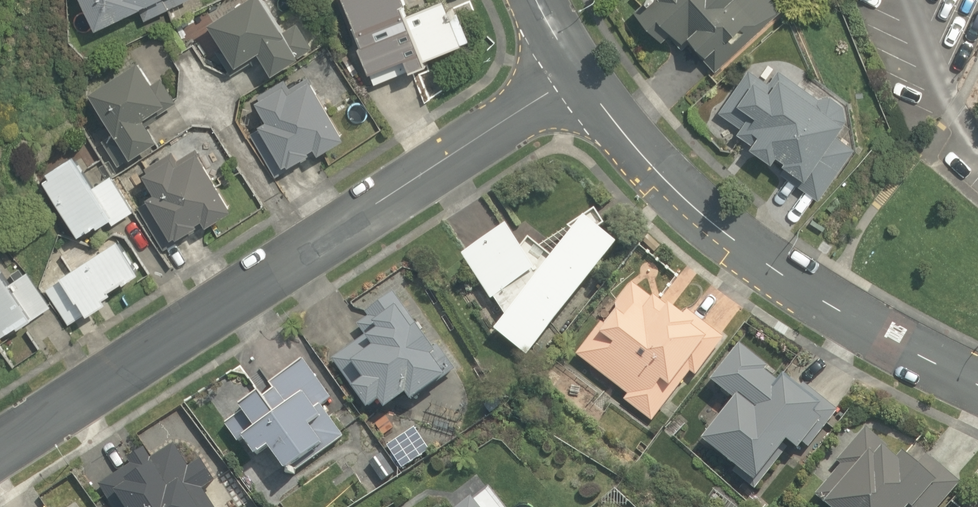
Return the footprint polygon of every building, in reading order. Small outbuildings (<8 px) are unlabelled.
[(96,27),(139,6),(147,21),(191,0),(83,0),(96,27)] [(209,22),(224,43),(213,51),(229,73),(259,52),(273,71),(310,45),(294,23),(283,30),(262,0),(240,0),(209,22)] [(362,45),(359,46),(374,82),(410,68),(411,70),(428,64),(425,56),(469,39),(458,12),(453,14),(451,10),(410,27),(401,4),(407,2),(406,0),(344,0),(362,45)] [(780,9),(772,0),(646,0),(635,10),(662,39),(667,34),(681,49),(688,42),(714,70),(780,9)] [(139,59),(90,90),(116,131),(101,140),(119,168),(141,154),(139,151),(159,138),(149,122),(178,103),(161,77),(154,82),(139,59)] [(817,198),(853,147),(835,134),(845,119),(842,104),(830,95),(818,98),(778,70),(769,83),(748,69),(718,112),(740,127),(736,133),(751,144),(750,146),(771,162),(777,154),(785,160),(783,163),(785,165),(780,173),(817,198)] [(345,135),(309,77),(289,89),(284,81),(255,100),(259,108),(266,119),(259,124),(283,164),(287,161),(288,164),(310,151),(309,150),(316,146),(319,151),(345,135)] [(233,208),(198,150),(177,163),(170,151),(147,165),(148,167),(143,171),(156,191),(148,195),(172,234),(176,232),(178,237),(200,224),(197,220),(204,216),(208,223),(233,208)] [(74,152),(40,174),(79,234),(97,223),(99,226),(109,220),(113,226),(134,212),(110,174),(94,184),(74,152)] [(526,356),(617,244),(599,229),(604,225),(594,211),(568,227),(574,232),(553,258),(529,239),(521,249),(507,226),(462,255),(490,300),(493,297),(506,316),(494,330),(526,356)] [(143,270),(118,236),(46,288),(69,320),(84,309),(88,315),(110,299),(107,295),(110,292),(109,291),(123,280),(125,283),(143,270)] [(1,335),(18,324),(20,327),(51,305),(26,269),(8,282),(0,270),(0,334),(1,335)] [(652,421),(690,372),(695,376),(724,338),(687,309),(683,315),(670,305),(668,307),(654,296),(652,298),(632,283),(615,304),(618,306),(604,324),(601,322),(576,354),(629,394),(624,400),(652,421)] [(419,327),(393,292),(365,312),(368,317),(356,325),(364,335),(331,359),(366,407),(378,399),(384,407),(405,392),(412,401),(456,369),(438,344),(440,342),(426,322),(419,327)] [(702,440),(754,482),(787,441),(797,450),(803,443),(808,447),(838,410),(803,381),(798,387),(784,375),(778,382),(765,372),(768,368),(739,345),(711,380),(735,399),(702,440)] [(332,397),(304,358),(271,382),(275,387),(265,395),(260,388),(240,403),(243,407),(224,422),(237,440),(243,436),(257,456),(269,447),(291,476),(299,470),(297,467),(342,434),(320,405),(332,397)] [(552,386),(560,375),(550,368),(542,378),(552,386)] [(482,397),(471,404),(478,415),(489,408),(482,397)] [(960,482),(928,453),(917,465),(903,452),(896,460),(885,449),(887,447),(865,428),(836,461),(841,465),(815,494),(829,506),(938,506),(960,482)] [(174,442),(152,457),(144,445),(126,458),(128,462),(97,484),(114,506),(218,506),(204,487),(217,478),(201,456),(189,464),(174,442)] [(486,491),(474,501),(471,496),(457,506),(499,506),(486,491)]
